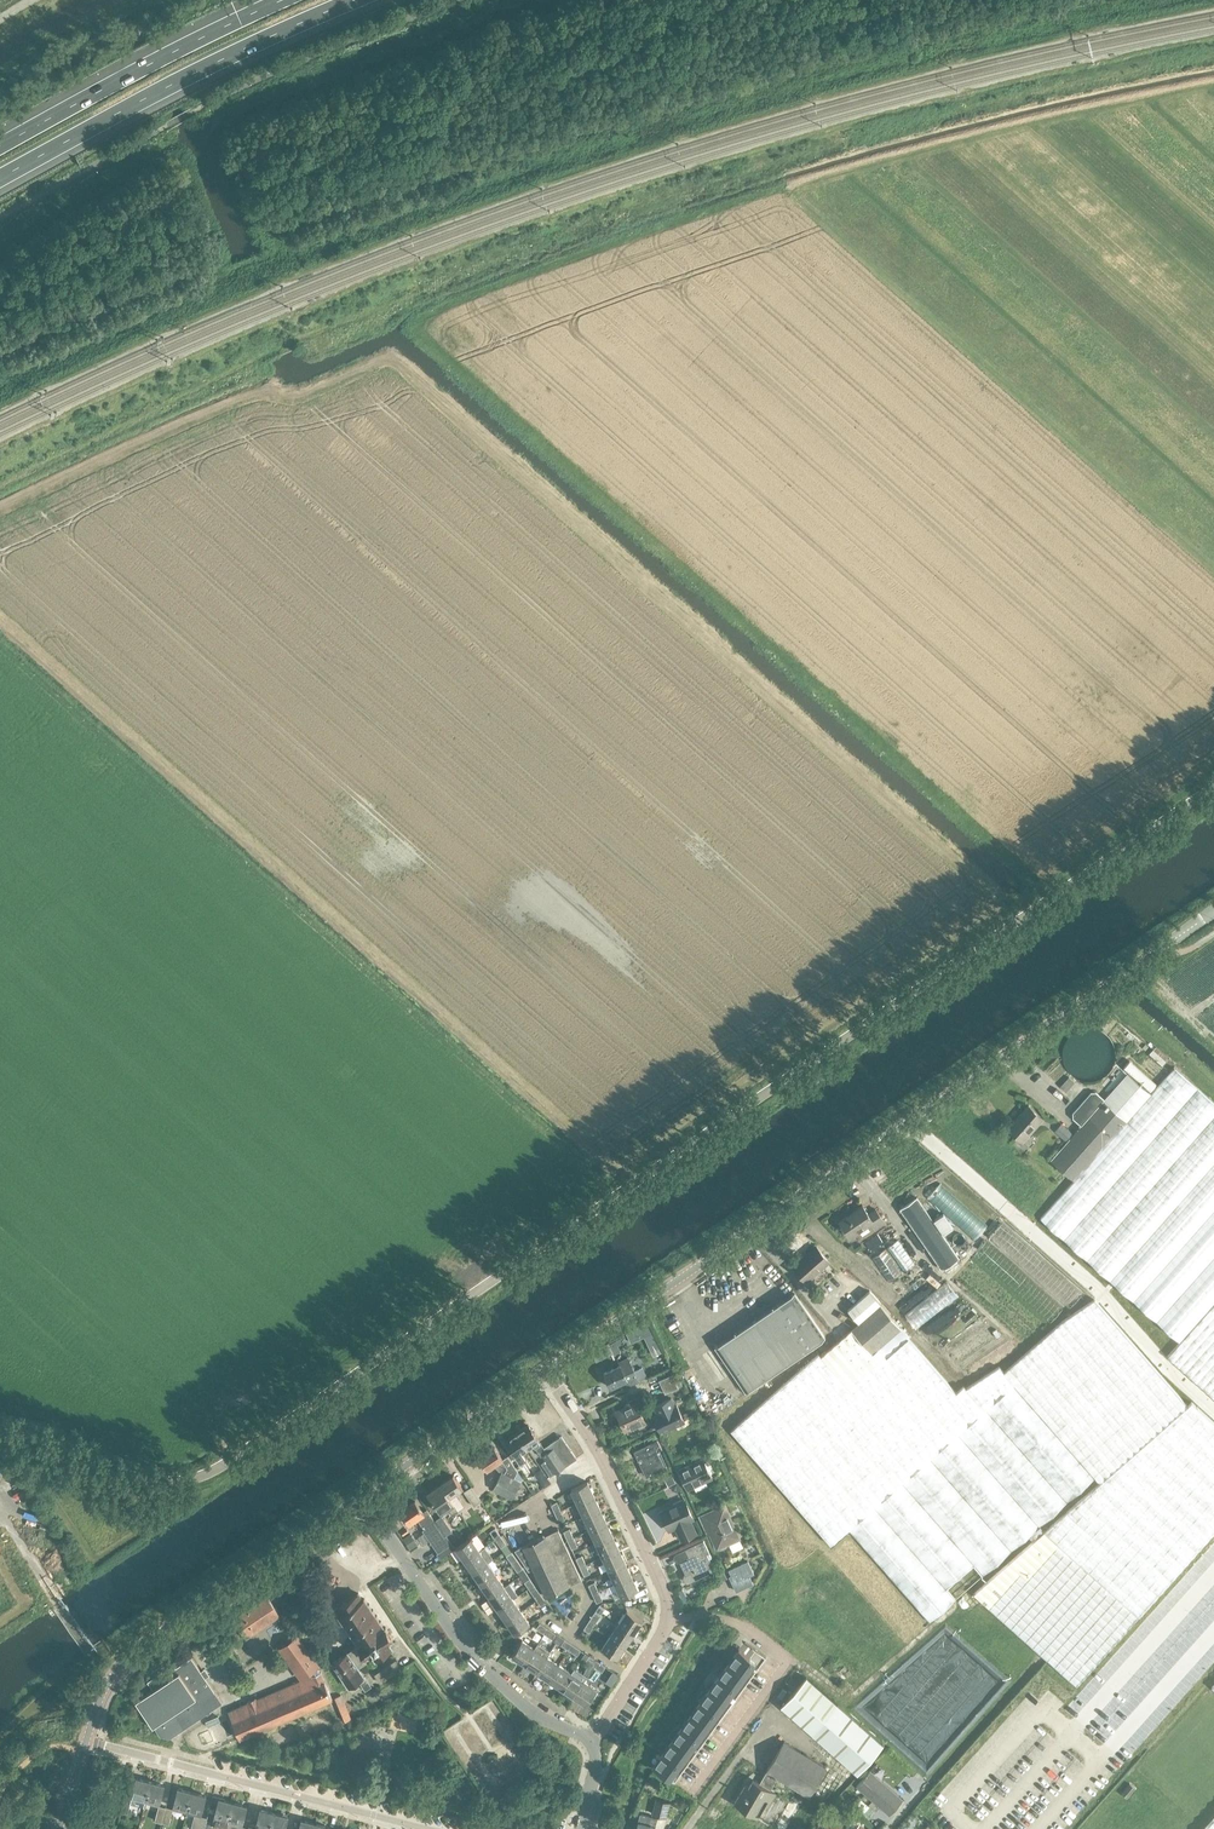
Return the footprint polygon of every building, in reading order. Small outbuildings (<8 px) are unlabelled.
[(1118,1057),(1118,1052),(1118,1047),(1116,1041),(1114,1037),(1111,1033),(1107,1030),(1103,1027),(1098,1026),(1093,1025),(1088,1025),(1082,1026),(1077,1029),(1072,1033),(1069,1037),(1067,1041),(1065,1046),(1064,1051),(1065,1057),(1067,1062),(1069,1067),(1072,1070),(1076,1074),(1080,1076),(1085,1078),(1090,1079),(1095,1079),(1101,1077),(1106,1075),(1111,1071),(1114,1067),(1116,1062),(1118,1057)] [(1163,1066),(1170,1059),(1157,1047),(1150,1054),(1163,1066)] [(1041,1219),(1110,1279),(1181,1342),(1169,1356),(1213,1396),(1213,1102),(1185,1077),(1175,1067),(1152,1093),(1076,1180),(1041,1219)] [(1104,1084),(1111,1091),(1126,1074),(1119,1067),(1104,1084)] [(1082,1126),(1052,1159),(1076,1180),(1152,1093),(1127,1072),(1126,1074),(1111,1091),(1104,1098),(1096,1091),(1090,1091),(1072,1112),(1072,1118),(1082,1126)] [(1068,1076),(1060,1086),(1066,1091),(1075,1082),(1068,1076)] [(1023,1142),(1044,1118),(1029,1105),(1009,1129),(1023,1142)] [(1073,1132),(1061,1123),(1054,1130),(1066,1140),(1073,1132)] [(929,1193),(974,1238),(986,1225),(942,1180),(929,1193)] [(943,1269),(959,1257),(918,1197),(901,1208),(943,1269)] [(875,1227),(885,1221),(877,1208),(869,1213),(863,1205),(841,1220),(851,1236),(872,1223),(875,1227)] [(954,1227),(944,1213),(935,1220),(944,1233),(954,1227)] [(905,1271),(916,1264),(898,1239),(888,1247),(905,1271)] [(793,1266),(807,1282),(830,1262),(817,1246),(793,1266)] [(890,1282),(902,1274),(885,1248),(873,1257),(890,1282)] [(945,1284),(912,1309),(922,1323),(955,1297),(945,1284)] [(746,1391),(825,1336),(794,1292),(715,1346),(746,1391)] [(665,1304),(677,1323),(689,1316),(676,1297),(665,1304)] [(730,1430),(831,1544),(848,1529),(930,1621),(956,1599),(946,1588),(973,1563),(983,1575),(1095,1476),(1101,1483),(974,1594),(988,1606),(1047,1659),(1076,1685),(1170,1580),(1213,1531),(1213,1421),(1192,1401),(1188,1405),(1095,1299),(1062,1320),(1004,1372),(999,1366),(965,1387),(963,1385),(956,1392),(907,1337),(849,1388),(820,1355),(818,1353),(730,1430)] [(851,1329),(820,1355),(849,1388),(907,1337),(908,1336),(880,1303),(851,1329)] [(932,1337),(963,1317),(955,1305),(925,1326),(932,1337)] [(700,1359),(707,1355),(696,1335),(689,1339),(700,1359)] [(628,1385),(639,1380),(629,1357),(620,1361),(621,1364),(604,1372),(611,1386),(625,1380),(628,1385)] [(662,1386),(675,1381),(672,1373),(659,1379),(662,1386)] [(665,1393),(679,1387),(675,1381),(662,1386),(665,1393)] [(583,1405),(597,1399),(592,1387),(578,1394),(583,1405)] [(625,1430),(645,1421),(638,1405),(640,1404),(637,1397),(628,1401),(630,1404),(616,1410),(625,1430)] [(681,1429),(688,1426),(675,1398),(657,1406),(660,1412),(653,1415),(663,1437),(667,1435),(670,1441),(684,1435),(681,1429)] [(529,1424),(517,1432),(528,1449),(535,1445),(539,1451),(538,1451),(541,1455),(543,1454),(546,1458),(539,1462),(549,1477),(556,1472),(577,1457),(562,1435),(545,1447),(529,1424)] [(517,1432),(506,1439),(522,1463),(527,1459),(523,1453),(528,1449),(517,1432)] [(657,1441),(649,1445),(635,1451),(646,1475),(660,1469),(662,1475),(668,1472),(666,1466),(658,1450),(661,1448),(657,1441)] [(513,1498),(521,1481),(523,1478),(508,1455),(503,1458),(495,1446),(479,1457),(487,1470),(497,1464),(502,1471),(493,1488),(513,1498)] [(692,1488),(713,1478),(704,1459),(686,1467),(685,1464),(678,1467),(681,1475),(685,1473),(692,1488)] [(454,1475),(441,1484),(459,1510),(464,1506),(456,1493),(463,1488),(454,1475)] [(588,1480),(572,1488),(579,1502),(595,1494),(588,1480)] [(441,1484),(428,1492),(437,1506),(436,1506),(441,1513),(448,1508),(452,1514),(458,1510),(459,1510),(441,1484)] [(474,1505),(481,1501),(471,1486),(464,1491),(474,1505)] [(665,1486),(649,1493),(653,1502),(669,1496),(665,1486)] [(595,1494),(579,1502),(585,1515),(601,1507),(595,1494)] [(676,1501),(677,1504),(677,1505),(679,1509),(665,1515),(665,1514),(660,1516),(666,1529),(671,1527),(674,1535),(688,1529),(691,1535),(700,1532),(685,1501),(682,1502),(681,1499),(676,1501)] [(452,1543),(436,1519),(435,1520),(427,1509),(423,1512),(416,1501),(400,1511),(409,1524),(418,1518),(423,1527),(424,1528),(422,1529),(438,1552),(452,1543)] [(557,1501),(551,1504),(555,1513),(561,1510),(557,1501)] [(717,1509),(719,1515),(710,1519),(709,1516),(702,1519),(706,1527),(709,1525),(716,1540),(718,1546),(739,1536),(737,1530),(728,1511),(725,1505),(717,1509)] [(601,1507),(585,1515),(591,1528),(607,1521),(601,1507)] [(561,1510),(555,1513),(559,1522),(565,1519),(561,1510)] [(607,1521),(591,1528),(597,1542),(614,1534),(607,1521)] [(495,1527),(490,1531),(496,1540),(501,1536),(496,1528),(495,1527)] [(569,1528),(563,1531),(567,1539),(573,1537),(569,1528)] [(558,1529),(546,1535),(546,1536),(515,1550),(529,1570),(534,1568),(547,1596),(569,1586),(569,1585),(582,1579),(558,1529)] [(418,1543),(411,1533),(404,1538),(411,1548),(418,1543)] [(614,1534),(597,1542),(604,1555),(620,1548),(614,1534)] [(501,1536),(496,1540),(501,1547),(502,1547),(505,1551),(509,1548),(501,1536)] [(573,1537),(567,1539),(572,1549),(578,1546),(573,1537)] [(472,1538),(462,1544),(457,1548),(465,1560),(480,1550),(472,1538)] [(685,1549),(689,1557),(686,1559),(685,1558),(680,1561),(686,1574),(692,1572),(695,1579),(714,1570),(706,1554),(709,1552),(706,1545),(704,1540),(685,1549)] [(489,1562),(488,1561),(493,1558),(485,1546),(480,1550),(465,1560),(474,1573),(489,1562)] [(509,1548),(505,1551),(507,1555),(506,1555),(512,1564),(518,1560),(509,1548)] [(620,1548),(604,1555),(610,1568),(626,1561),(620,1548)] [(580,1566),(586,1563),(582,1555),(576,1558),(580,1566)] [(518,1560),(512,1564),(517,1571),(523,1567),(518,1560)] [(736,1591),(753,1583),(750,1575),(755,1573),(748,1560),(729,1569),(731,1574),(729,1575),(736,1591)] [(626,1561),(610,1568),(616,1582),(632,1574),(626,1561)] [(489,1562),(474,1573),(482,1585),(497,1574),(489,1562)] [(580,1566),(584,1576),(590,1573),(586,1563),(580,1566)] [(497,1574),(482,1585),(491,1597),(506,1586),(505,1586),(497,1574)] [(632,1574),(616,1582),(622,1596),(639,1588),(632,1574)] [(530,1578),(524,1581),(529,1588),(534,1584),(530,1578)] [(592,1593),(598,1590),(594,1582),(588,1584),(592,1593)] [(510,1583),(505,1586),(506,1586),(491,1597),(499,1609),(514,1598),(513,1598),(518,1595),(510,1583)] [(534,1584),(529,1588),(537,1600),(543,1596),(534,1584)] [(597,1602),(601,1600),(603,1599),(598,1590),(592,1593),(597,1602)] [(333,1662),(350,1687),(359,1680),(365,1689),(371,1685),(359,1667),(367,1661),(364,1656),(365,1655),(366,1656),(367,1655),(368,1656),(372,1653),(377,1659),(393,1648),(389,1642),(393,1639),(392,1638),(393,1637),(386,1627),(385,1628),(365,1598),(363,1599),(358,1593),(337,1608),(341,1614),(339,1616),(359,1644),(349,1652),(348,1651),(333,1662)] [(243,1630),(247,1636),(280,1614),(268,1596),(235,1618),(240,1625),(243,1630)] [(543,1596),(537,1600),(541,1606),(546,1602),(544,1598),(543,1596)] [(514,1598),(499,1609),(507,1621),(522,1610),(514,1598)] [(600,1604),(594,1612),(600,1615),(605,1607),(601,1604),(600,1604)] [(522,1610),(507,1621),(516,1633),(531,1623),(522,1610)] [(628,1610),(619,1622),(635,1632),(643,1620),(628,1610)] [(594,1612),(589,1619),(595,1623),(600,1615),(594,1612)] [(589,1619),(584,1627),(590,1631),(595,1623),(589,1619)] [(635,1632),(619,1622),(611,1634),(626,1644),(635,1632)] [(548,1628),(540,1623),(536,1628),(544,1634),(548,1628)] [(556,1633),(548,1628),(544,1634),(552,1639),(556,1633)] [(626,1644),(611,1634),(603,1647),(618,1657),(626,1644)] [(320,1666),(298,1635),(282,1646),(298,1669),(300,1671),(302,1672),(304,1672),(307,1672),(310,1670),(312,1675),(320,1672),(318,1667),(320,1666)] [(573,1644),(564,1638),(561,1644),(569,1650),(573,1644)] [(512,1655),(525,1663),(535,1648),(522,1639),(512,1655)] [(537,1671),(547,1656),(550,1651),(538,1643),(535,1648),(525,1663),(537,1671)] [(573,1644),(569,1650),(577,1655),(581,1649),(573,1644)] [(751,1677),(761,1664),(739,1648),(730,1661),(751,1677)] [(597,1660),(589,1655),(585,1661),(593,1666),(597,1660)] [(223,1702),(216,1691),(192,1656),(177,1666),(175,1663),(148,1680),(154,1689),(137,1700),(154,1726),(160,1735),(170,1737),(177,1733),(185,1727),(207,1713),(223,1702)] [(547,1656),(537,1671),(549,1679),(559,1664),(547,1656)] [(374,1674),(380,1682),(381,1683),(402,1668),(395,1659),(374,1674)] [(597,1660),(593,1666),(602,1671),(606,1666),(597,1660)] [(742,1690),(751,1677),(730,1661),(720,1674),(742,1690)] [(559,1664),(549,1679),(561,1687),(572,1672),(559,1664)] [(574,1696),(584,1680),(587,1676),(575,1668),(572,1672),(561,1687),(574,1696)] [(229,1711),(240,1738),(333,1698),(326,1681),(325,1681),(321,1671),(320,1672),(312,1675),(257,1699),(257,1697),(249,1700),(250,1702),(229,1711)] [(742,1690),(720,1674),(711,1687),(732,1703),(742,1690)] [(799,1676),(795,1682),(799,1685),(803,1679),(799,1676)] [(803,1679),(799,1685),(803,1687),(807,1682),(803,1679)] [(584,1680),(574,1696),(586,1704),(596,1689),(584,1680)] [(781,1685),(767,1705),(778,1713),(792,1693),(781,1685)] [(732,1703),(711,1687),(701,1700),(723,1715),(732,1703)] [(818,1692),(814,1698),(818,1700),(822,1695),(818,1692)] [(792,1693),(778,1713),(788,1720),(802,1700),(792,1693)] [(345,1721),(351,1718),(341,1694),(335,1697),(345,1721)] [(822,1695),(818,1700),(822,1703),(826,1697),(822,1695)] [(713,1728),(723,1715),(701,1700),(692,1713),(713,1728)] [(802,1700),(788,1720),(798,1728),(813,1707),(802,1700)] [(813,1707),(798,1728),(808,1735),(823,1715),(813,1707)] [(837,1708),(832,1714),(836,1717),(841,1711),(837,1708)] [(841,1711),(836,1717),(840,1719),(845,1714),(841,1711)] [(713,1728),(692,1713),(682,1726),(704,1741),(713,1728)] [(823,1715),(808,1735),(818,1742),(833,1722),(823,1715)] [(833,1722),(818,1742),(829,1750),(844,1730),(833,1722)] [(704,1741),(682,1726),(673,1739),(694,1754),(704,1741)] [(747,1732),(733,1752),(744,1760),(758,1740),(747,1732)] [(694,1754),(673,1739),(663,1752),(685,1767),(694,1754)] [(758,1740),(744,1760),(754,1767),(768,1747),(758,1740)] [(768,1747),(754,1767),(764,1774),(778,1754),(768,1747)] [(685,1767),(663,1752),(654,1765),(675,1780),(685,1767)] [(778,1754),(764,1774),(774,1782),(789,1761),(778,1754)] [(789,1761),(774,1782),(784,1789),(799,1769),(789,1761)] [(721,1765),(717,1771),(721,1774),(725,1768),(721,1765)] [(799,1769),(784,1789),(795,1797),(810,1776),(799,1769)] [(889,1814),(903,1799),(870,1770),(856,1786),(889,1814)] [(733,1775),(729,1780),(733,1783),(737,1777),(733,1775)] [(136,1778),(134,1786),(128,1785),(125,1796),(121,1810),(128,1812),(132,1798),(132,1795),(146,1799),(150,1781),(136,1778)] [(164,1785),(150,1781),(146,1799),(160,1802),(164,1785)] [(1121,1793),(1127,1798),(1135,1788),(1129,1783),(1121,1793)] [(749,1786),(745,1792),(749,1795),(753,1789),(749,1786)] [(174,1806),(188,1809),(192,1792),(178,1788),(174,1806)] [(753,1789),(749,1795),(753,1798),(757,1792),(753,1789)] [(192,1792),(188,1809),(195,1811),(191,1828),(192,1828),(204,1828),(207,1817),(204,1816),(201,1815),(206,1795),(192,1792)] [(699,1796),(694,1802),(698,1805),(703,1799),(699,1796)] [(232,1802),(218,1799),(216,1808),(210,1806),(207,1817),(204,1828),(212,1828),(213,1825),(214,1825),(214,1826),(225,1828),(232,1802)] [(662,1800),(658,1815),(666,1817),(670,1802),(662,1800)] [(769,1800),(765,1806),(769,1809),(773,1803),(769,1800)] [(232,1802),(225,1828),(228,1828),(247,1828),(247,1827),(241,1825),(246,1806),(232,1802)] [(162,1821),(165,1806),(159,1805),(155,1819),(162,1821)] [(170,1823),(173,1808),(166,1806),(162,1821),(170,1823)] [(273,1813),(259,1809),(255,1824),(255,1828),(269,1828),(273,1813)] [(781,1809),(777,1815),(781,1818),(785,1812),(781,1809)] [(843,1823),(829,1811),(827,1814),(826,1814),(813,1828),(814,1828),(839,1828),(841,1827),(843,1823)] [(273,1813),(269,1828),(284,1828),(287,1816),(273,1813)] [(684,1828),(700,1828),(706,1821),(695,1813),(684,1828)] [(636,1828),(655,1828),(658,1818),(651,1816),(640,1814),(638,1821),(636,1828)] [(727,1817),(722,1823),(726,1826),(731,1820),(727,1817)] [(298,1828),(313,1828),(315,1823),(301,1820),(298,1828)] [(731,1820),(726,1826),(730,1828),(735,1823),(731,1820)] [(700,1828),(716,1828),(717,1828),(706,1821),(700,1828)] [(860,1824),(858,1826),(852,1821),(847,1826),(850,1828),(866,1828),(860,1824)]
